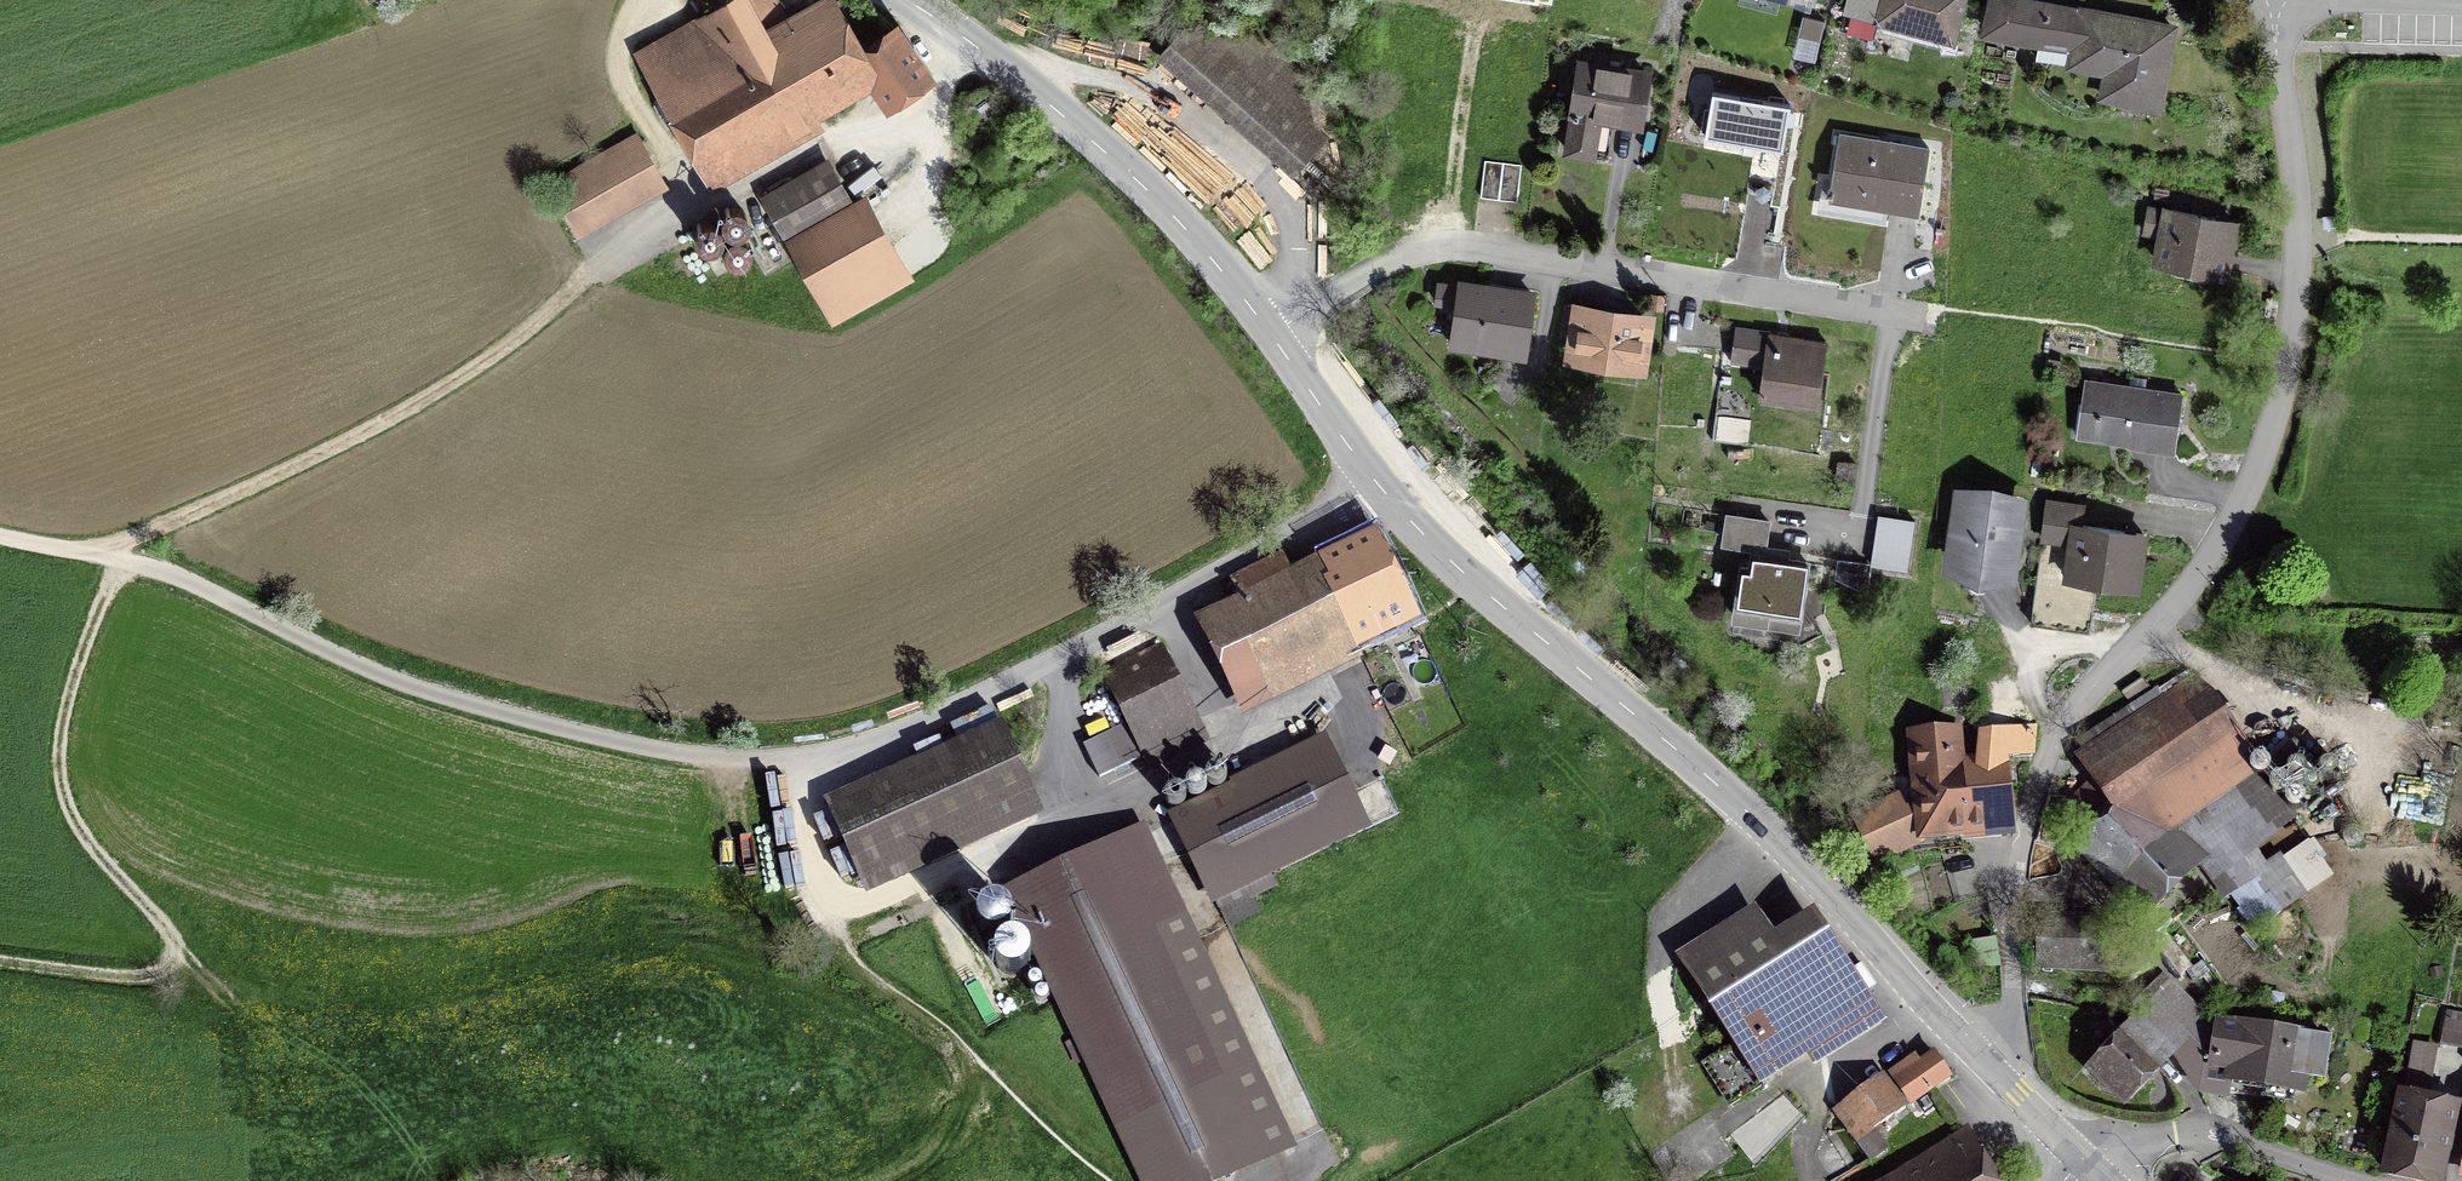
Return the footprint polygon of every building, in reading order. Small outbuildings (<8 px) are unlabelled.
[(871,86),(879,65),(864,39),(841,0),(808,0),(787,11),(780,0),(718,0),(633,50),(710,190),(826,125),(819,115),(871,86)] [(1738,1),(1777,11),(1780,0),(1738,0),(1738,1)] [(1837,27),(1874,37),(1879,21),(1954,42),(1965,0),(1845,0),(1837,27)] [(2053,0),(1986,0),(1980,34),(2037,45),(2035,57),(2067,63),(2066,69),(2101,75),(2096,98),(2162,110),(2179,20),(2078,1),(2077,5),(2053,0)] [(899,18),(864,39),(879,65),(871,86),(886,110),(938,75),(899,18)] [(1186,29),(1165,54),(1293,166),(1315,141),(1302,130),(1311,119),(1300,68),(1263,38),(1211,35),(1199,25),(1191,34),(1186,29)] [(1653,67),(1577,55),(1562,152),(1596,157),(1602,120),(1643,127),(1653,67)] [(1930,145),(1839,129),(1827,197),(1918,213),(1930,145)] [(670,186),(638,130),(547,180),(578,237),(670,186)] [(759,194),(783,237),(853,197),(829,154),(759,194)] [(1522,164),(1484,159),(1480,196),(1518,201),(1522,164)] [(915,278),(865,191),(853,197),(783,237),(834,324),(915,278)] [(2161,206),(2146,203),(2141,233),(2156,236),(2151,264),(2231,278),(2242,217),(2162,203),(2161,206)] [(1537,287),(1457,276),(1447,346),(1527,357),(1537,287)] [(1644,307),(1664,310),(1666,294),(1647,291),(1644,307)] [(1656,312),(1572,300),(1564,360),(1648,372),(1656,312)] [(1827,338),(1735,325),(1730,360),(1762,364),(1757,397),(1817,405),(1827,338)] [(2183,391),(2085,377),(2076,437),(2175,451),(2183,391)] [(1991,491),(1960,495),(1951,561),(1979,569),(2010,568),(2018,502),(1991,491)] [(2086,501),(2046,496),(2040,541),(2066,544),(2062,579),(2097,583),(2142,589),(2149,530),(2084,521),(2086,501)] [(1768,518),(1728,512),(1724,539),(1755,544),(1751,565),(1742,564),(1735,615),(1799,625),(1809,560),(1780,555),(1781,547),(1764,545),(1768,518)] [(1908,569),(1916,519),(1879,513),(1871,563),(1908,569)] [(1240,597),(1202,616),(1238,690),(1350,634),(1352,638),(1410,610),(1373,536),(1318,564),(1295,575),(1282,549),(1230,575),(1240,597)] [(2040,541),(2029,623),(2091,631),(2097,583),(2062,579),(2066,544),(2040,541)] [(1868,561),(1841,558),(1840,575),(1865,584),(1868,561)] [(1158,644),(1103,671),(1151,767),(1206,740),(1158,644)] [(2086,745),(2072,754),(2088,779),(2051,816),(2138,924),(2200,867),(2224,900),(2231,896),(2239,907),(2236,910),(2255,933),(2309,893),(2296,874),(2302,867),(2287,848),(2264,861),(2258,848),(2300,817),(2200,671),(2183,682),(2177,673),(2080,737),(2086,745)] [(1986,764),(1960,767),(1957,733),(1914,737),(1922,833),(1964,829),(1970,829),(2012,825),(2006,756),(2036,753),(2034,726),(1995,729),(1982,730),(1986,764)] [(1031,799),(1001,729),(833,802),(864,871),(1031,799)] [(1322,740),(1175,810),(1229,923),(1258,909),(1252,896),(1275,885),(1267,868),(1362,822),(1342,782),(1322,740)] [(1917,844),(1899,796),(1855,812),(1864,837),(1873,860),(1917,844)] [(1010,889),(1146,1180),(1210,1180),(1293,1142),(1145,826),(1010,889)] [(1754,903),(1674,953),(1757,1087),(1806,1057),(1813,1068),(1886,1023),(1815,909),(1774,934),(1754,903)] [(2111,914),(2036,915),(2037,974),(2111,973),(2111,914)] [(2325,975),(2330,962),(2316,957),(2311,971),(2325,975)] [(2443,976),(2442,966),(2430,968),(2432,978),(2443,976)] [(2143,1006),(2084,1068),(2125,1108),(2173,1058),(2213,1016),(2164,970),(2136,1000),(2143,1006)] [(2447,1011),(2441,1043),(2461,1047),(2461,1014),(2447,1011)] [(2313,1030),(2213,1016),(2173,1058),(2199,1095),(2229,1100),(2231,1085),(2307,1096),(2309,1079),(2325,1081),(2332,1036),(2312,1033),(2313,1030)] [(2413,1042),(2388,1174),(2426,1180),(2441,1180),(2448,1145),(2456,1100),(2431,1095),(2440,1047),(2413,1042)] [(1915,1053),(1886,1073),(1910,1107),(1953,1077),(1934,1050),(1920,1060),(1915,1053)] [(1910,1107),(1886,1073),(1885,1071),(1832,1108),(1870,1163),(1890,1149),(1883,1139),(1890,1135),(1883,1125),(1910,1107)] [(1875,1180),(2002,1180),(1968,1125),(1875,1180)]
